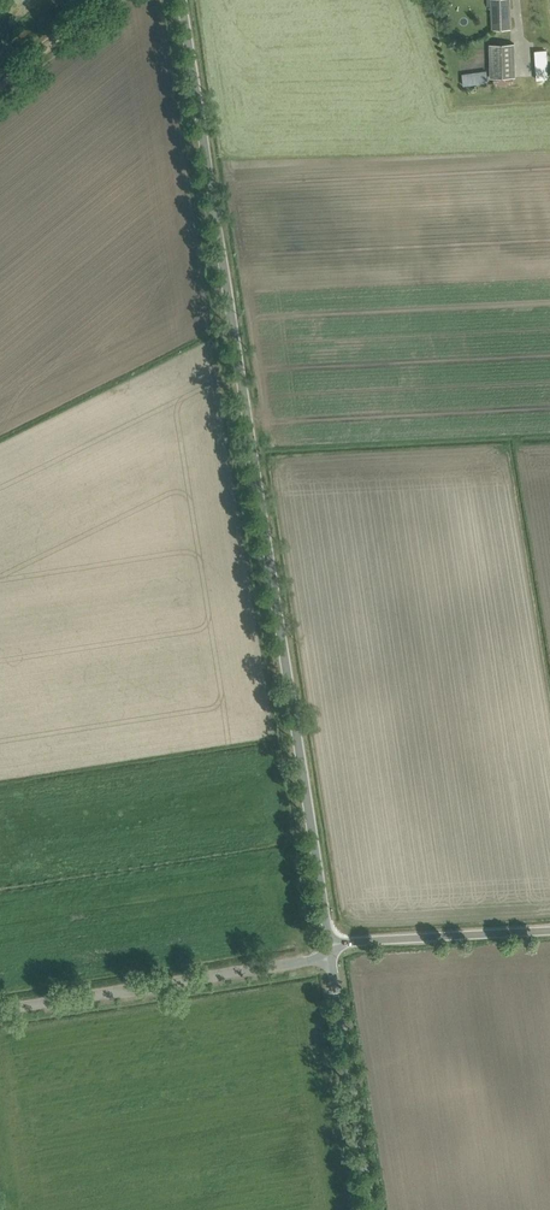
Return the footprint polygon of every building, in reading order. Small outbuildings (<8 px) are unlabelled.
[(511,0),(488,0),(488,6),(492,6),(493,29),(512,29),(511,0)] [(491,77),(516,77),(515,43),(490,44),(491,77)] [(548,78),(548,48),(535,48),(535,78),(548,78)] [(464,86),(468,85),(488,83),(487,71),(463,74),(464,86)]
